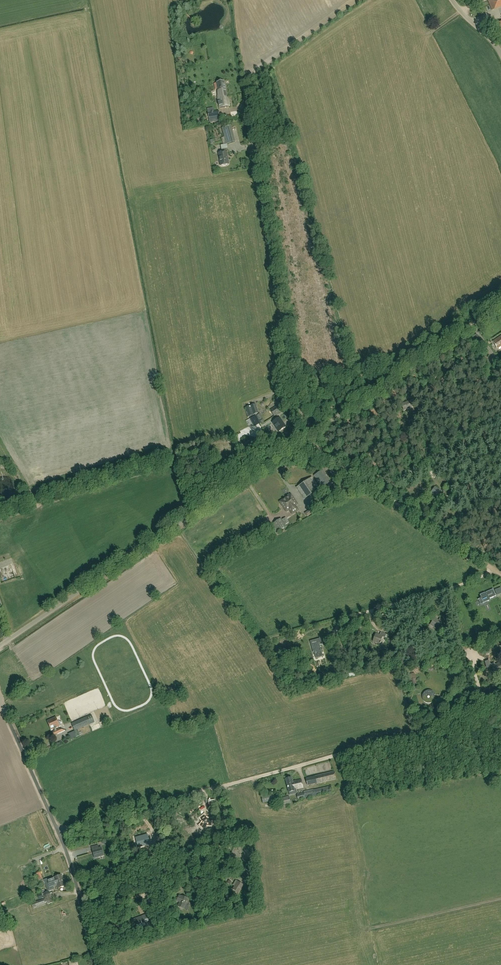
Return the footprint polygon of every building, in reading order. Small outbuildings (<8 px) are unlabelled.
[(488,0),(492,11),(495,10),(500,7),(500,0),(488,0)] [(217,83),(214,84),(215,90),(218,89),(219,100),(218,100),(219,108),(230,106),(229,101),(227,97),(224,81),(217,82),(217,83)] [(236,107),(237,110),(234,110),(234,113),(229,113),(229,117),(242,115),(241,106),(236,107)] [(241,117),(235,118),(238,139),(244,139),(241,117)] [(231,126),(222,128),(226,144),(235,142),(231,126)] [(222,153),(218,153),(221,166),(229,164),(228,159),(228,160),(227,157),(228,157),(227,152),(228,152),(228,148),(221,150),(222,153)] [(493,342),(497,349),(500,346),(500,336),(493,342)] [(414,399),(401,404),(404,410),(416,406),(414,399)] [(256,404),(249,406),(245,407),(248,416),(252,415),(259,413),(256,404)] [(277,406),(270,411),(274,416),(281,411),(277,406)] [(252,418),(256,426),(260,424),(257,416),(252,418)] [(280,417),(272,422),(278,432),(286,427),(280,417)] [(244,447),(253,443),(251,439),(242,443),(244,447)] [(323,470),(314,476),(322,487),(331,482),(323,470)] [(312,477),(296,488),(304,499),(320,489),(312,477)] [(431,493),(439,499),(445,491),(442,490),(441,492),(435,487),(431,493)] [(45,494),(43,488),(35,491),(38,497),(45,494)] [(287,497),(284,499),(286,502),(288,501),(290,504),(291,504),(296,512),(298,510),(295,506),(297,505),(291,495),(290,495),(289,494),(287,496),(287,497)] [(286,502),(284,499),(280,502),(282,505),(282,506),(283,508),(284,508),(286,512),(289,510),(292,514),(296,512),(291,504),(290,504),(288,501),(286,502)] [(286,527),(281,519),(273,524),(278,532),(286,527)] [(0,549),(0,560),(13,555),(9,546),(0,549)] [(493,589),(486,592),(487,593),(485,593),(480,595),(481,598),(480,598),(478,599),(478,600),(481,598),(483,603),(489,601),(488,599),(496,596),(493,589)] [(438,620),(435,618),(430,625),(436,629),(440,623),(442,624),(445,621),(440,618),(438,620)] [(376,634),(373,641),(380,644),(382,637),(385,638),(386,634),(381,632),(380,635),(376,634)] [(316,641),(317,643),(312,644),(316,658),(323,656),(320,645),(322,644),(321,639),(316,641)] [(485,662),(487,668),(492,666),(494,673),(500,671),(500,668),(500,664),(495,665),(494,664),(490,665),(489,661),(485,662)] [(422,694),(424,694),(423,696),(423,698),(423,700),(425,701),(426,702),(428,703),(430,703),(432,702),(433,700),(434,699),(434,697),(436,696),(435,694),(434,692),(432,691),(430,690),(428,690),(426,691),(424,692),(422,694)] [(65,730),(59,729),(57,730),(56,728),(60,726),(56,717),(47,721),(51,730),(55,729),(55,731),(53,732),(53,736),(55,735),(55,736),(57,736),(57,734),(65,730)] [(87,717),(72,724),(75,731),(90,724),(87,717)] [(315,775),(317,784),(336,779),(334,771),(315,776),(315,775)] [(292,777),(286,779),(289,792),(295,791),(295,790),(303,787),(301,779),(293,781),(292,777)] [(297,794),(298,800),(305,798),(329,793),(330,794),(333,794),(332,792),(333,792),(331,785),(304,791),(304,792),(297,794)] [(261,796),(263,803),(276,800),(274,794),(261,796)] [(290,801),(289,796),(276,799),(278,806),(291,803),(290,801)] [(203,816),(200,819),(202,822),(199,826),(203,829),(206,826),(211,826),(211,820),(206,820),(203,816)] [(150,844),(147,835),(138,837),(140,846),(150,844)] [(54,877),(55,877),(57,885),(58,888),(66,886),(62,875),(54,877)] [(54,887),(57,885),(55,877),(48,880),(47,879),(44,880),(48,892),(55,889),(54,887)] [(237,881),(236,880),(233,885),(234,886),(233,889),(239,893),(244,885),(238,881),(237,881)] [(182,896),(179,895),(177,901),(180,902),(178,906),(184,908),(188,898),(182,896)] [(44,899),(35,902),(31,904),(33,908),(46,904),(44,899)] [(142,916),(135,919),(137,925),(145,922),(142,916)]
